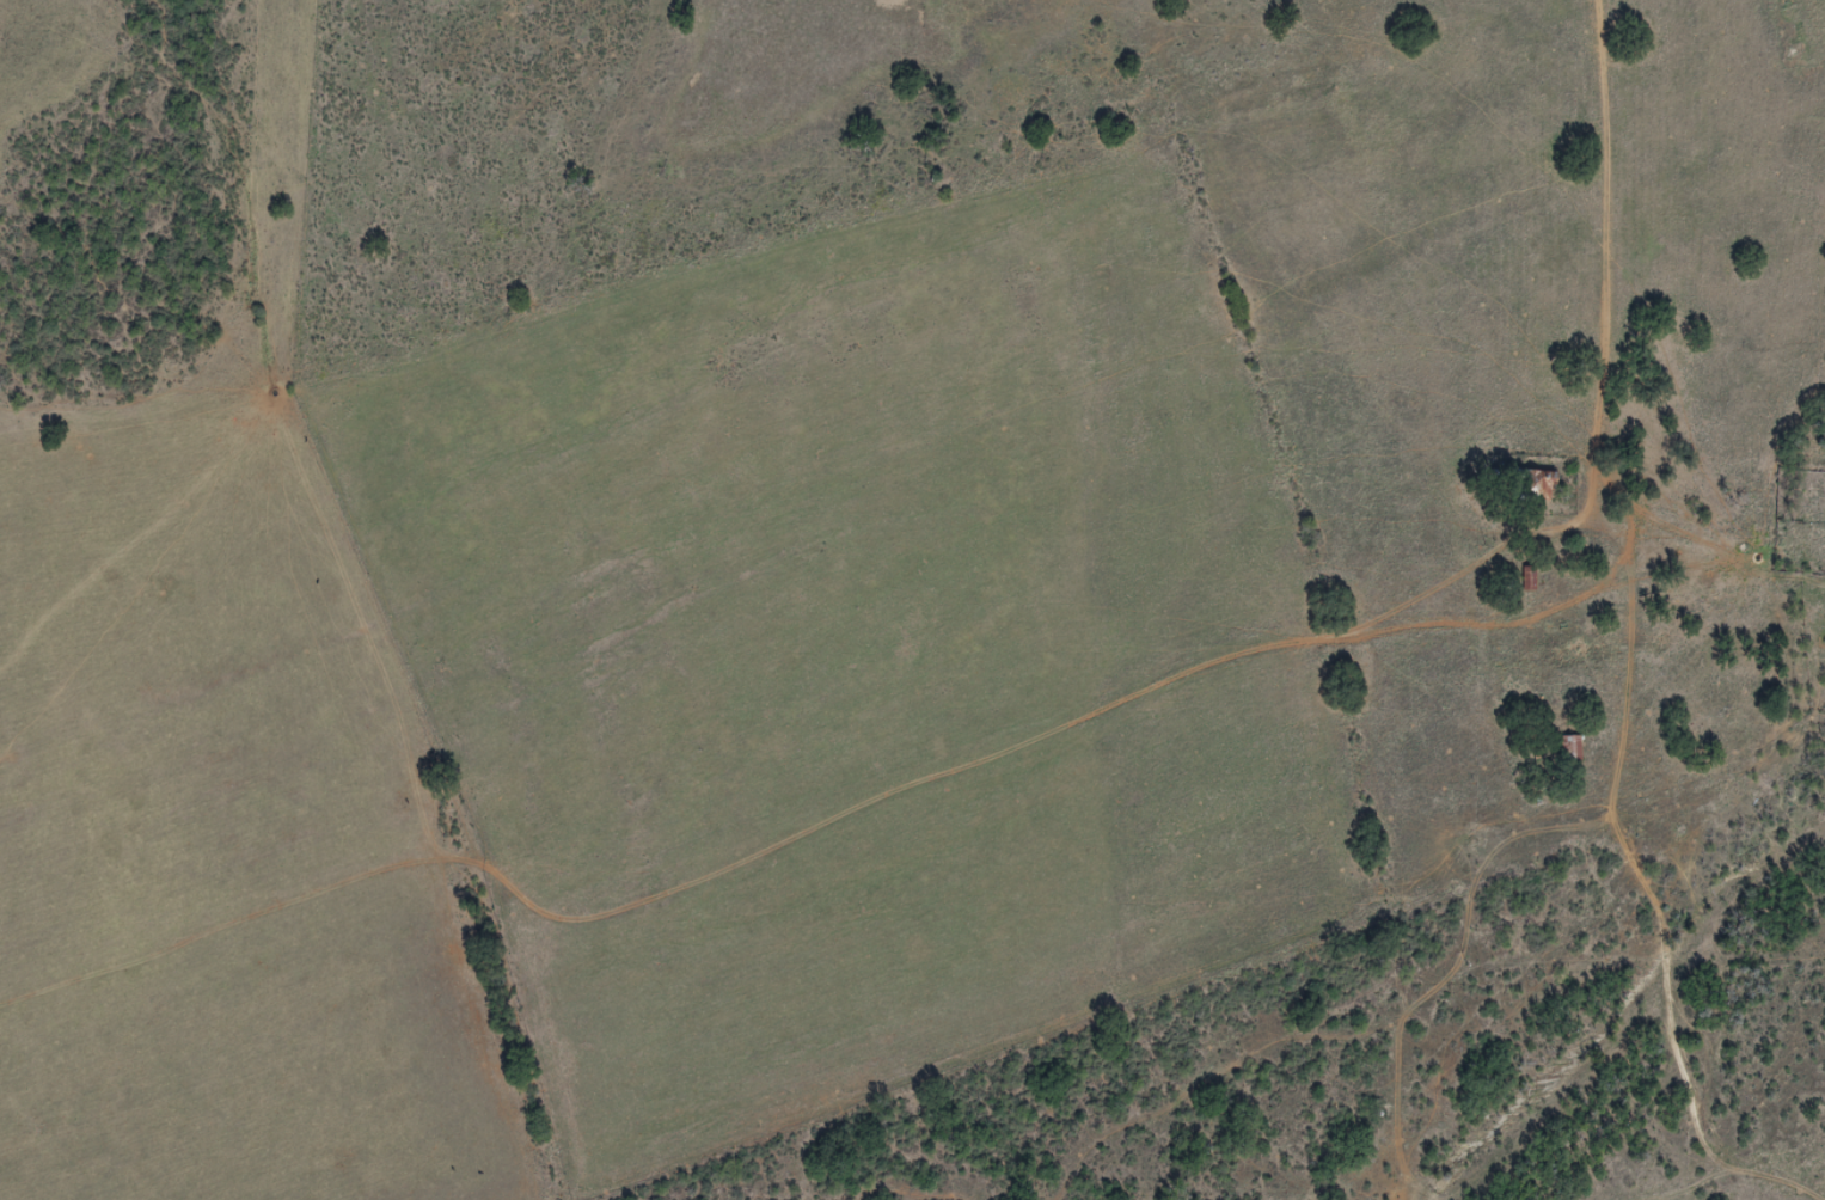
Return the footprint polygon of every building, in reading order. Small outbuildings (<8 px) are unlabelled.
[(1551,502),(1551,471),(1516,471),(1516,502),(1551,502)] [(1532,590),(1532,565),(1518,565),(1518,590),(1532,590)] [(1579,761),(1579,734),(1559,734),(1559,761),(1579,761)]
